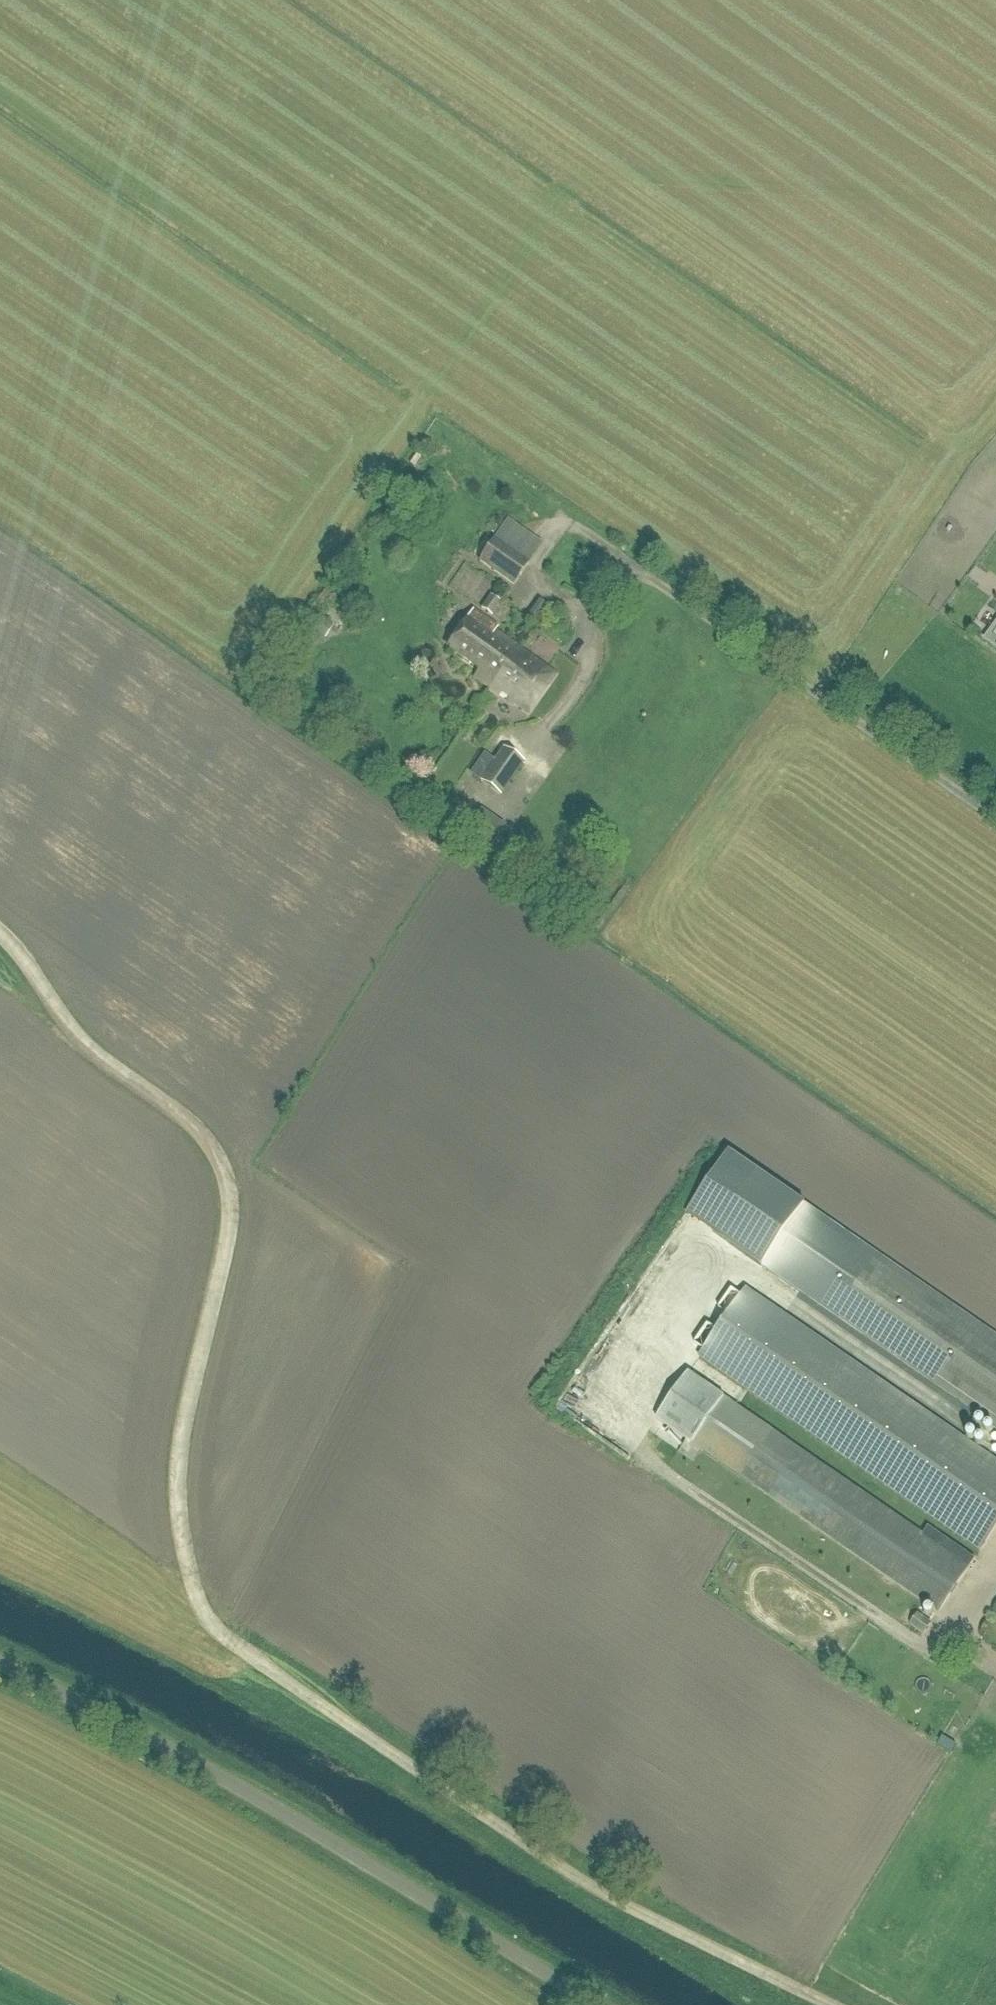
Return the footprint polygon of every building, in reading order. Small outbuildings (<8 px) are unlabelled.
[(514,585),(528,564),(494,541),(480,561),(514,585)] [(654,567),(663,572),(666,567),(657,562),(654,567)] [(492,617),(501,603),(490,595),(480,609),(492,617)] [(514,703),(528,713),(555,675),(491,631),(495,626),(473,610),(447,647),(480,670),(474,677),(513,705),(514,703)] [(500,796),(523,762),(504,749),(480,782),(500,796)] [(548,780),(558,766),(549,760),(539,774),(548,780)] [(880,1258),(754,1171),(712,1233),(838,1319),(981,1417),(995,1428),(995,1337),(880,1258)] [(981,1552),(995,1531),(995,1462),(746,1290),(699,1358),(981,1552)] [(702,1451),(939,1613),(976,1560),(958,1547),(952,1555),(923,1535),(688,1374),(657,1420),(687,1441),(679,1453),(694,1462),(702,1451)] [(918,1615),(911,1625),(925,1635),(932,1624),(918,1615)]
